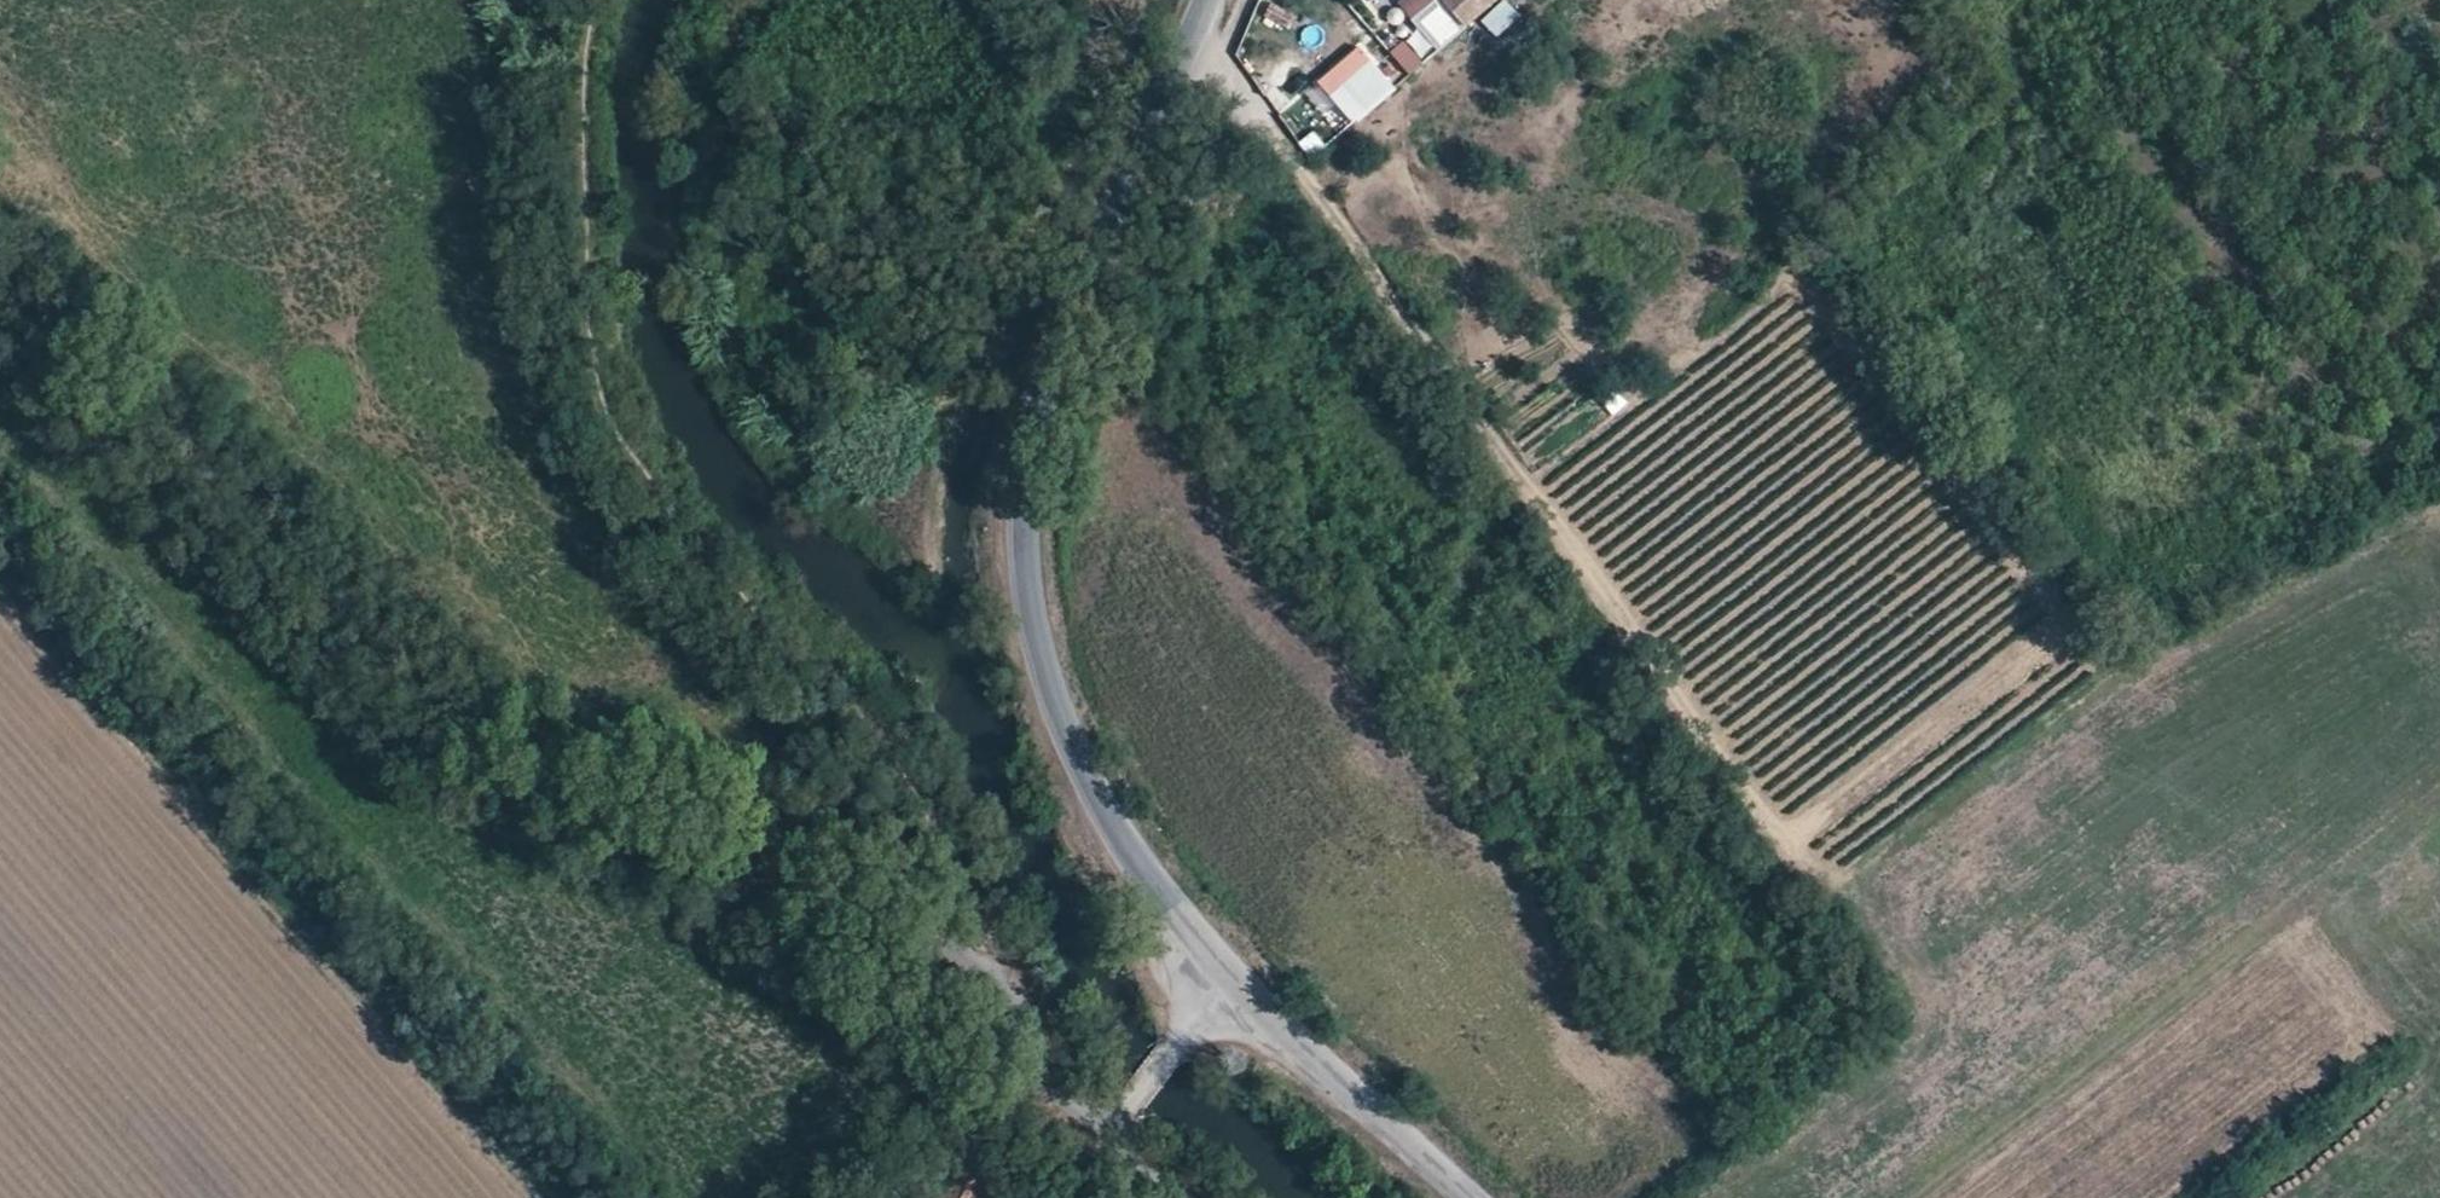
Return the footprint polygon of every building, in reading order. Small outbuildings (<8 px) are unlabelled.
[(1451,40),(1465,28),(1441,0),(1437,0),(1425,10),(1451,40)] [(1465,28),(1498,0),(1441,0),(1465,28)] [(1481,20),(1496,37),(1522,15),(1508,0),(1504,0),(1481,20)] [(1320,83),(1355,123),(1396,87),(1361,47),(1320,83)]
